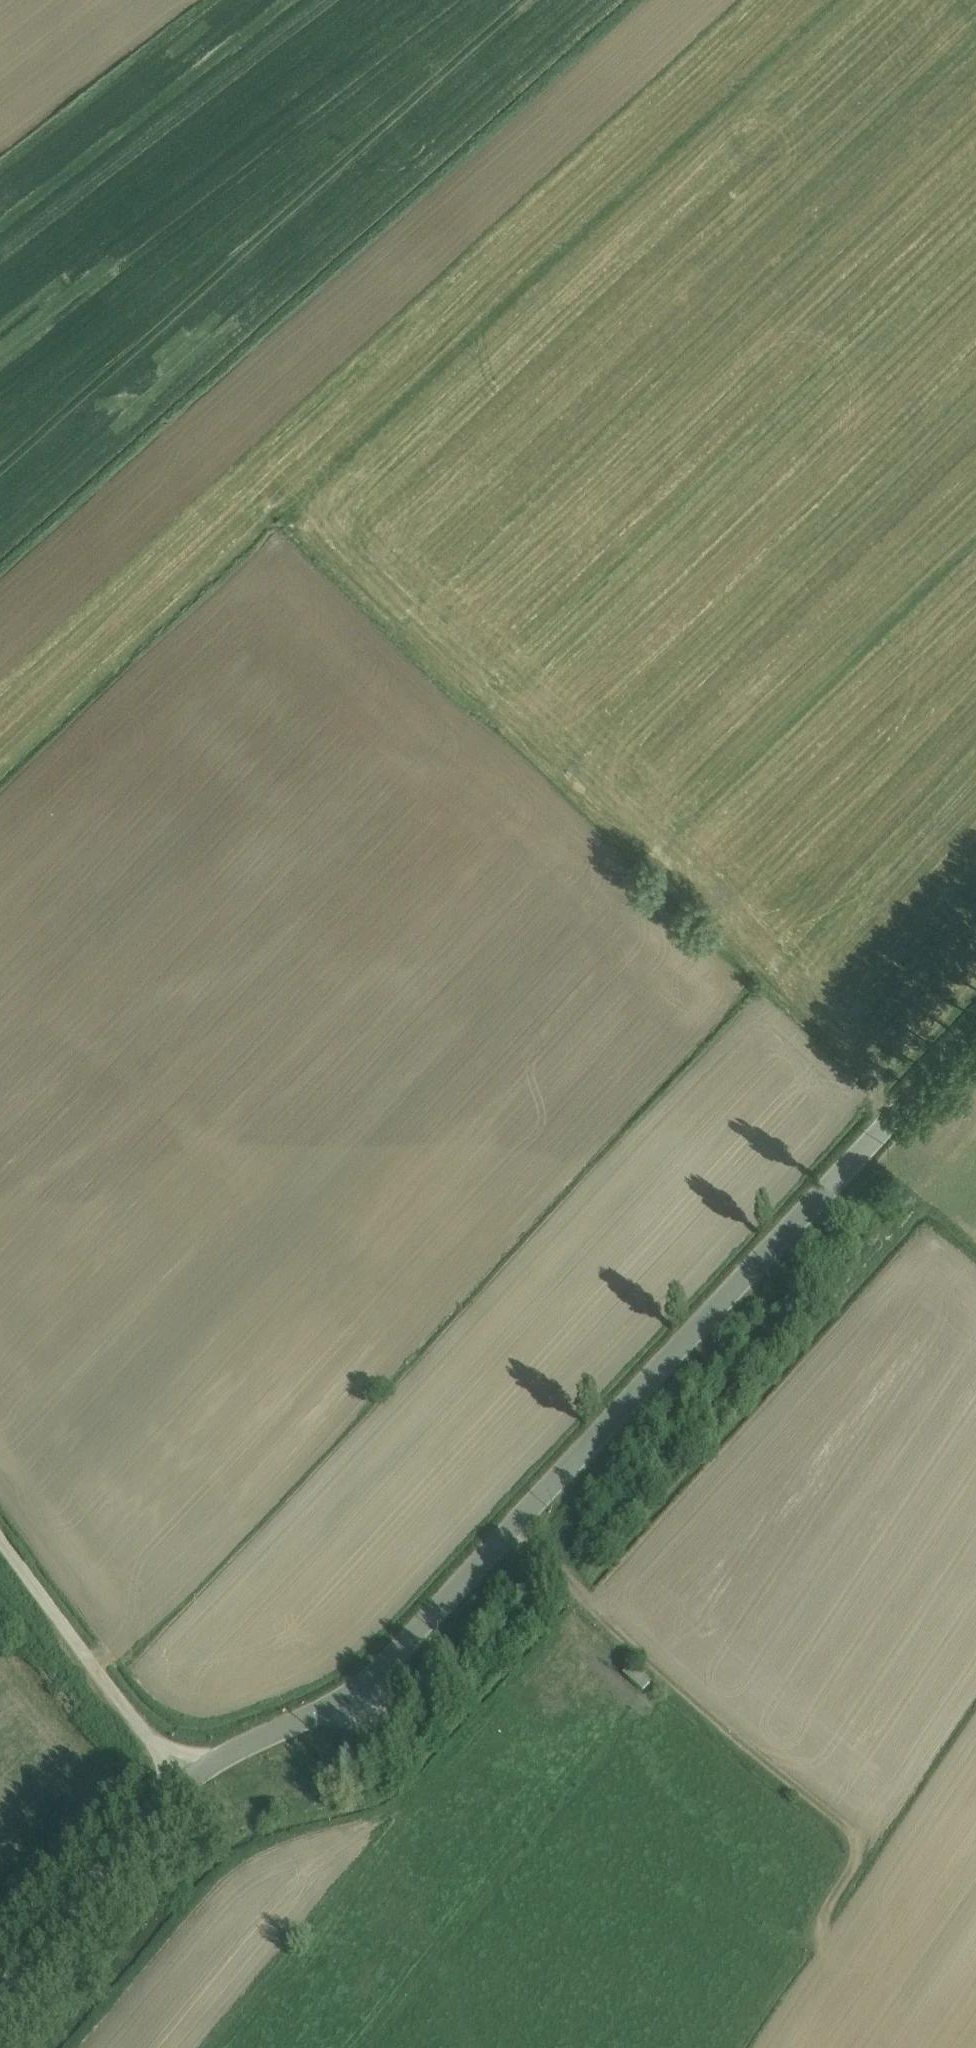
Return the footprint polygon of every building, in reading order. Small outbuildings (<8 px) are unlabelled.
[(633,1664),(624,1675),(644,1691),(652,1681),(633,1664)]
